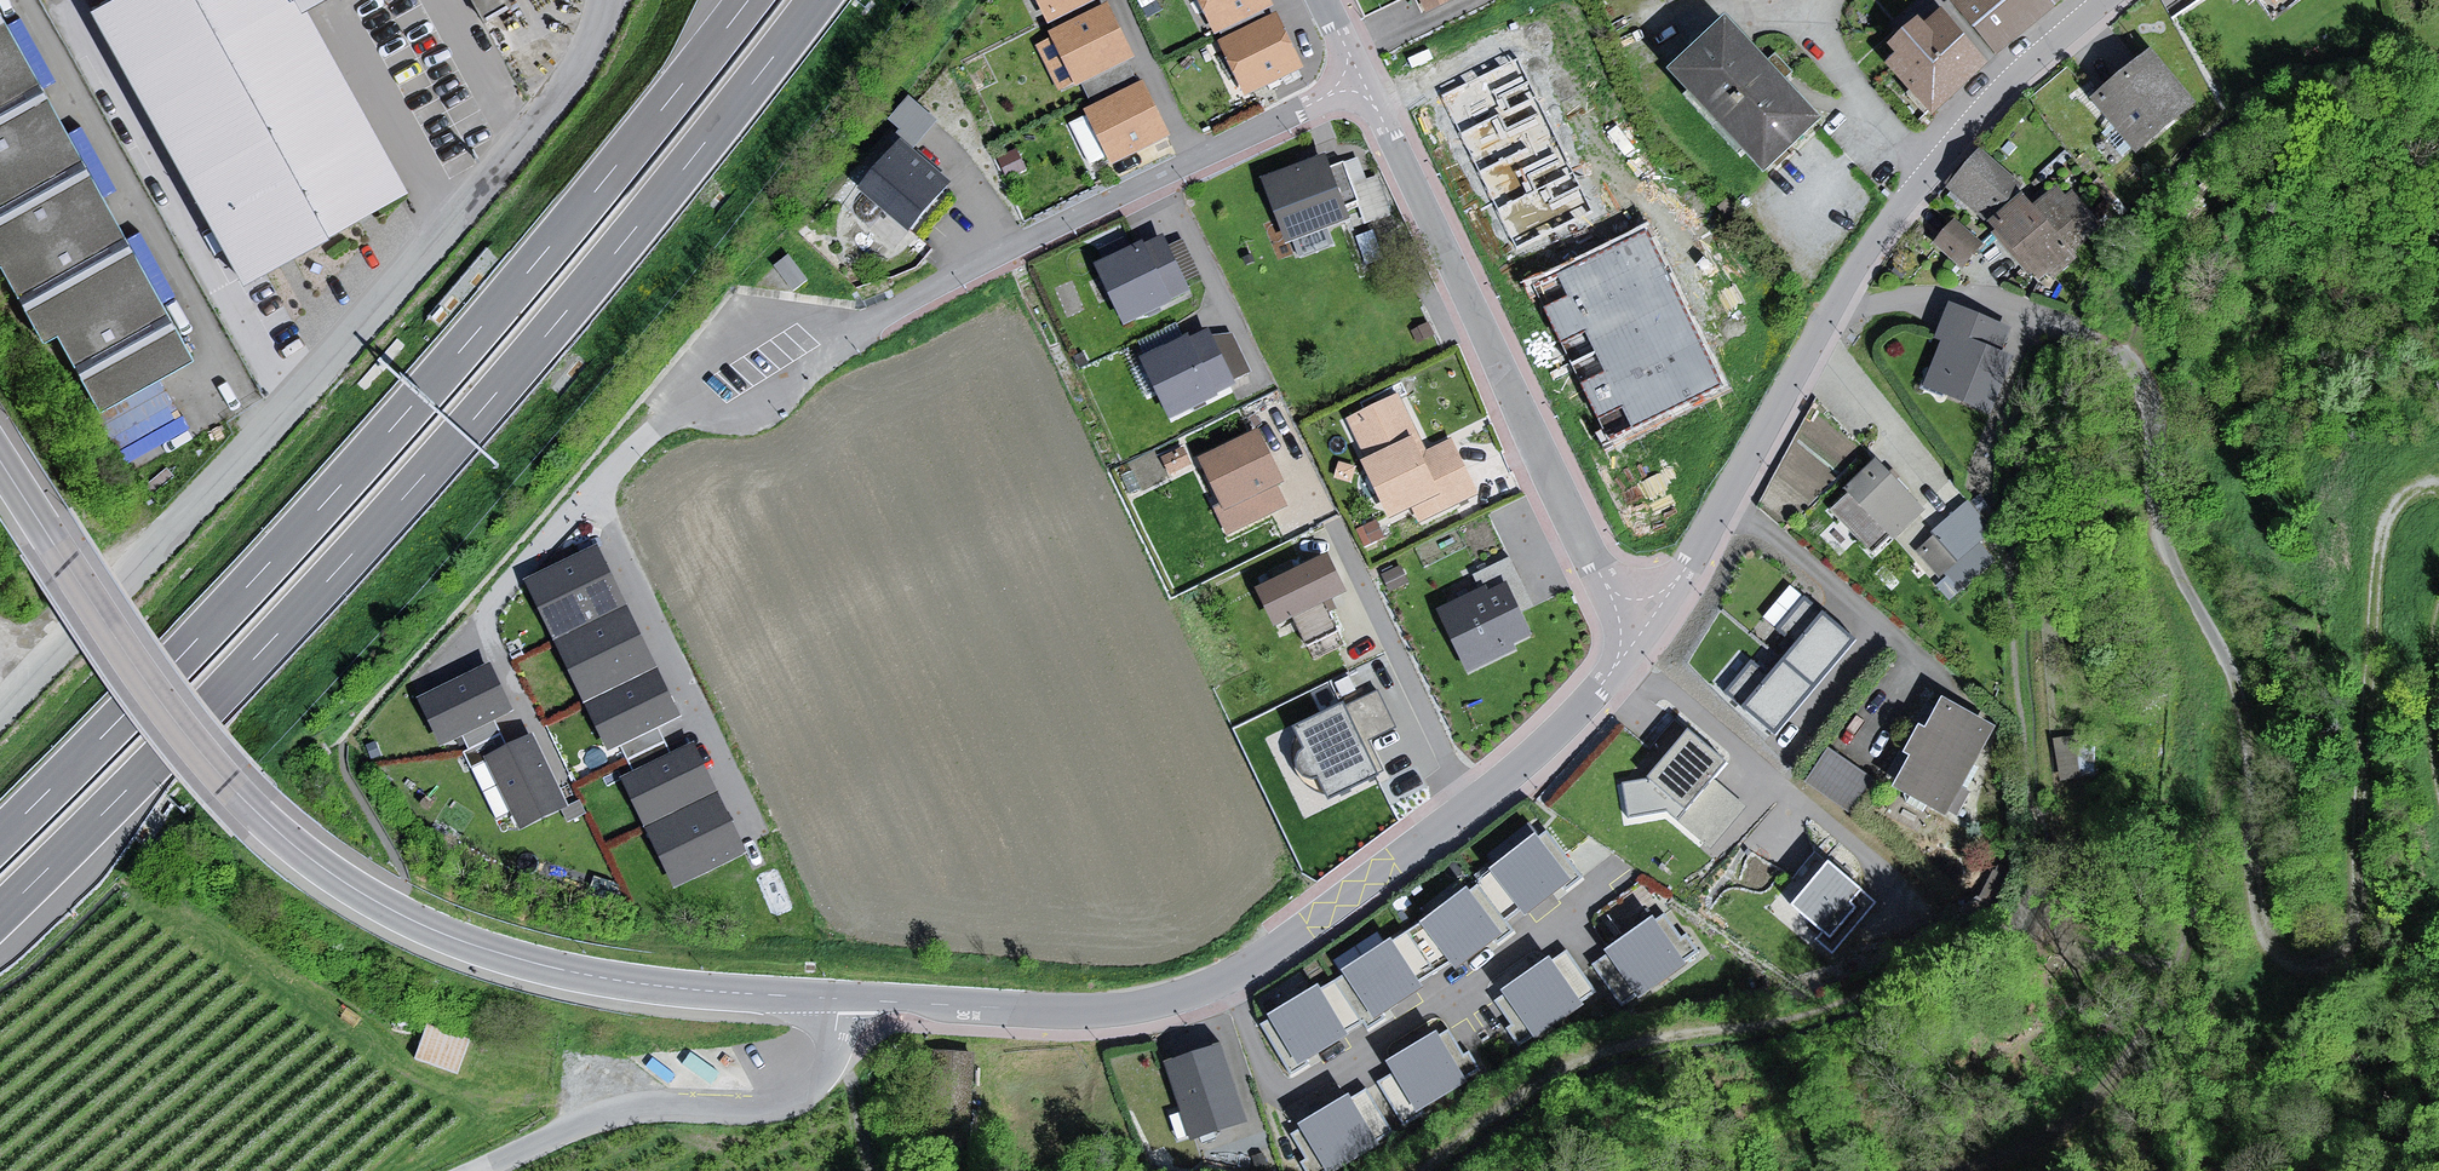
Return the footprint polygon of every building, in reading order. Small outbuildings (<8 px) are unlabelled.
[(84,15),(237,288),(406,194),(302,9),(318,0),(111,0),(84,15)] [(1046,27),(1102,0),(1032,0),(1046,27)] [(1215,38),(1270,11),(1264,0),(1197,0),(1215,38)] [(1423,19),(1462,0),(1414,0),(1423,19)] [(2055,0),(1953,0),(1995,50),(2013,35),(2019,30),(2055,0)] [(2274,24),(2306,0),(2256,0),(2274,24)] [(1105,10),(1050,37),(1075,89),(1130,62),(1105,10)] [(1904,52),(1892,62),(1932,107),(1984,61),(1939,12),(1924,26),(1917,18),(1905,29),(1893,40),(1904,52)] [(1273,21),(1220,47),(1246,101),(1300,75),(1273,21)] [(36,347),(52,338),(93,413),(184,363),(0,27),(0,281),(36,347)] [(1823,129),(1732,30),(1679,82),(1769,178),(1823,129)] [(2197,109),(2151,55),(2092,104),(2139,159),(2197,109)] [(1592,213),(1517,59),(1441,96),(1516,250),(1592,213)] [(1141,89),(1085,116),(1110,168),(1166,141),(1141,89)] [(912,94),(894,115),(921,138),(939,117),(912,94)] [(953,188),(904,147),(863,196),(912,236),(953,188)] [(2022,188),(1981,153),(1948,191),(1990,226),(2022,188)] [(1326,160),(1264,182),(1287,246),(1349,224),(1326,160)] [(2023,198),(1990,226),(2037,282),(2045,275),(2052,285),(2078,263),(2073,257),(2096,238),(2088,229),(2096,223),(2074,196),(2066,203),(2057,191),(2033,211),(2023,198)] [(1984,247),(1954,223),(1933,249),(1963,273),(1984,247)] [(1722,386),(1646,230),(1532,285),(1608,441),(1722,386)] [(1159,240),(1092,270),(1119,330),(1186,300),(1159,240)] [(805,279),(788,256),(776,265),(793,288),(805,279)] [(2017,335),(1948,308),(1935,341),(1942,343),(1923,392),(1995,419),(2016,365),(2007,361),(2017,335)] [(1144,335),(1150,349),(1184,333),(1178,319),(1144,335)] [(1211,334),(1144,364),(1171,424),(1238,394),(1211,334)] [(1401,392),(1341,419),(1389,524),(1415,512),(1419,521),(1475,495),(1450,440),(1428,450),(1401,392)] [(1255,436),(1195,465),(1218,510),(1212,513),(1226,541),(1286,512),(1276,492),(1282,489),(1255,436)] [(1926,517),(1874,464),(1843,494),(1847,498),(1830,514),(1873,558),(1890,540),(1896,546),(1926,517)] [(1996,538),(1968,506),(1933,537),(1935,540),(1916,557),(1939,584),(1947,577),(1962,594),(1996,565),(1982,550),(1996,538)] [(598,552),(530,584),(611,754),(679,722),(598,552)] [(1322,559),(1252,593),(1270,632),(1341,598),(1322,559)] [(1509,587),(1441,616),(1468,676),(1536,647),(1509,587)] [(1728,697),(1779,739),(1858,645),(1807,603),(1781,634),(1801,650),(1774,682),(1754,666),(1728,697)] [(514,713),(491,666),(419,701),(443,749),(514,713)] [(1379,692),(1297,730),(1332,804),(1385,779),(1368,743),(1397,729),(1379,692)] [(1995,734),(1940,702),(1922,732),(1916,729),(1899,758),(1907,763),(1889,793),(1943,824),(1948,817),(1960,824),(1975,797),(1963,790),(1995,734)] [(1646,775),(1620,779),(1626,815),(1667,809),(1709,843),(1743,803),(1710,776),(1725,758),(1686,726),(1646,775)] [(535,739),(487,763),(524,834),(571,809),(535,739)] [(2079,785),(2073,740),(2052,743),(2058,788),(2079,785)] [(694,752),(626,784),(677,893),(746,861),(694,752)] [(1876,785),(1827,753),(1805,786),(1853,819),(1876,785)] [(1914,816),(1897,805),(1884,825),(1901,836),(1914,816)] [(1419,918),(1258,1021),(1289,1066),(1450,963),(1575,869),(1544,825),(1419,918)] [(1827,855),(1789,899),(1824,930),(1817,938),(1833,951),(1878,899),(1827,855)] [(1664,913),(1594,965),(1624,1006),(1695,954),(1664,913)] [(1565,948),(1495,1000),(1525,1041),(1596,989),(1565,948)] [(465,1040),(428,1026),(417,1056),(454,1070),(465,1040)] [(1448,1030),(1374,1077),(1401,1119),(1475,1073),(1448,1030)] [(1215,1041),(1163,1061),(1191,1135),(1244,1115),(1215,1041)] [(1290,1133),(1314,1170),(1324,1170),(1391,1129),(1364,1086),(1290,1133)]
